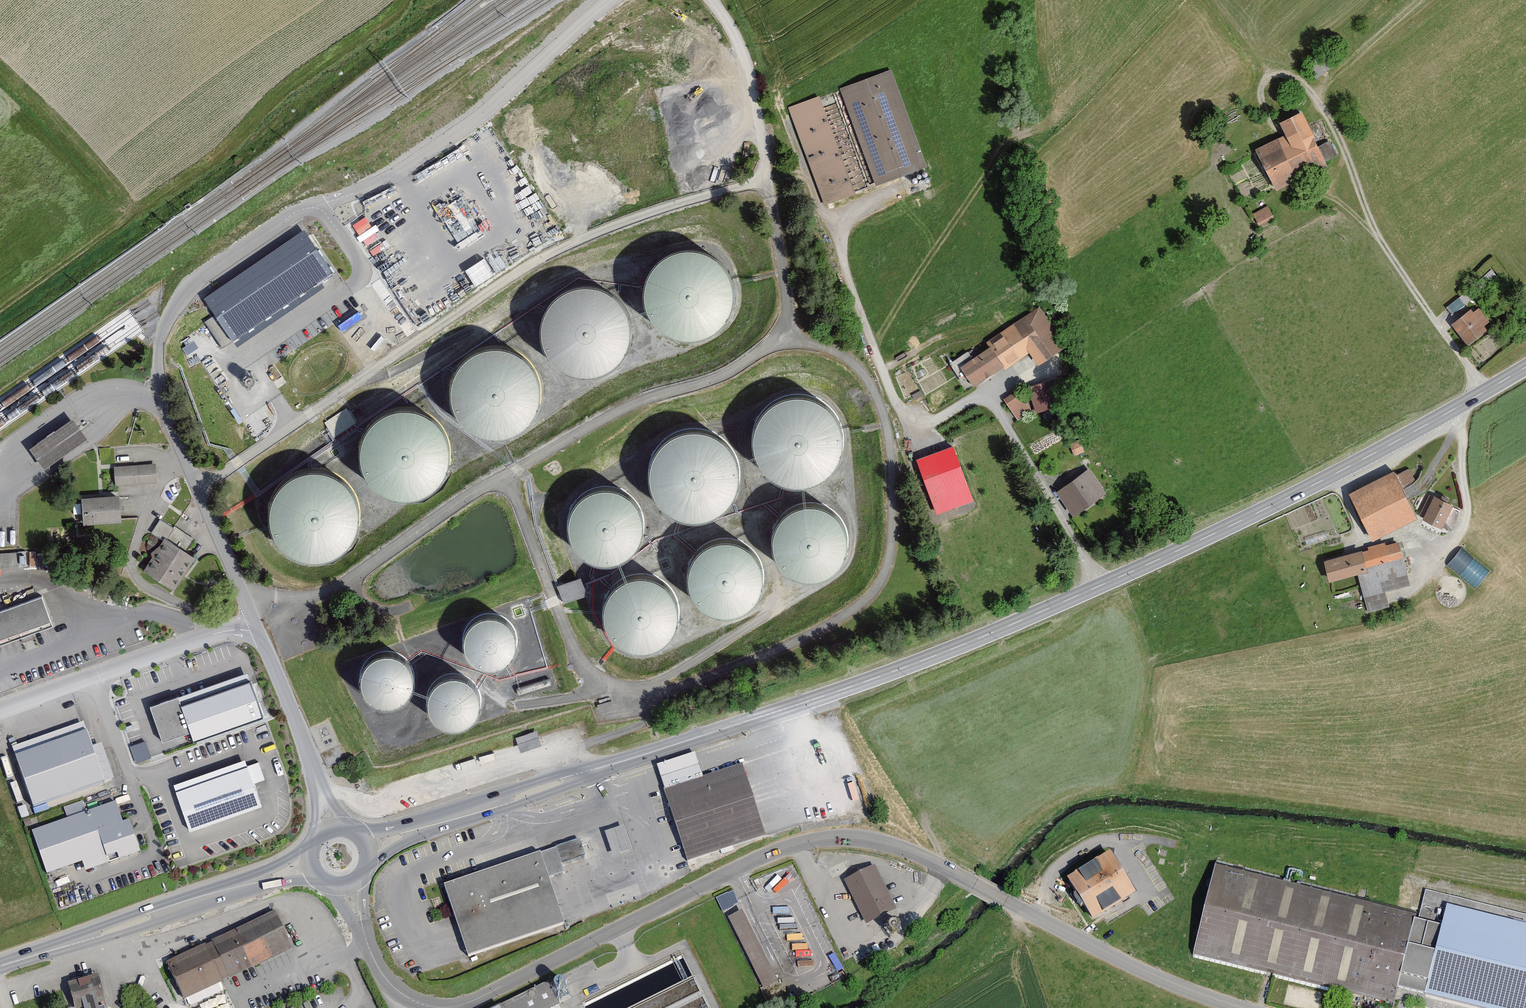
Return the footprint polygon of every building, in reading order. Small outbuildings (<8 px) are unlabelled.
[(890,69),(838,87),(874,184),(926,166),(890,69)] [(817,96),(787,107),(823,205),(853,194),(817,96)] [(1283,135),(1254,149),(1273,189),(1326,164),(1300,110),(1276,121),(1283,135)] [(1265,206),(1251,213),(1258,226),(1272,218),(1265,206)] [(359,233),(371,224),(364,215),(353,224),(359,233)] [(237,342),(327,287),(322,278),(335,269),(309,228),(204,293),(217,312),(206,319),(222,346),(235,338),(237,342)] [(722,330),(731,319),(736,305),(737,291),(733,276),(724,263),(711,254),(695,250),(680,251),(665,257),(654,268),(647,283),(645,298),(649,314),(656,326),(667,335),(681,341),(695,341),(709,338),(722,330)] [(627,346),(629,332),(627,319),(621,306),(610,295),(596,289),(581,287),(566,291),(553,300),(544,312),(540,327),(541,343),(547,357),(558,368),(571,374),(584,376),(598,374),(611,368),(620,358),(627,346)] [(1449,302),(1452,309),(1463,304),(1460,297),(1449,302)] [(987,347),(957,366),(972,388),(1027,352),(1036,365),(1064,346),(1037,306),(984,341),(987,347)] [(1469,308),(1449,323),(1465,344),(1485,328),(1482,325),(1488,320),(1477,307),(1472,311),(1469,308)] [(182,344),(185,351),(197,346),(195,339),(182,344)] [(458,406),(465,419),(475,428),(488,434),(502,435),(516,431),(527,424),(536,413),(541,399),(541,385),(536,372),(527,361),(515,354),(502,350),(488,351),(475,357),(465,367),(458,379),(456,393),(458,406)] [(1016,388),(1001,398),(1016,421),(1031,412),(1016,388)] [(831,413),(822,407),(811,404),(799,404),(789,408),(780,415),(774,424),(771,435),(771,446),(775,457),(782,466),(793,472),(805,475),(817,473),(828,467),(837,458),(841,446),(842,434),(838,422),(831,413)] [(334,435),(356,420),(347,405),(324,420),(334,435)] [(444,474),(449,460),(449,445),(443,431),(434,421),(423,413),(409,410),(395,411),(382,417),(372,426),(365,438),(362,452),(364,465),(370,478),(379,488),(392,495),(407,497),(422,494),(435,486),(444,474)] [(68,416),(27,446),(41,466),(83,436),(68,416)] [(729,455),(720,447),(709,441),(698,440),(686,442),(675,447),(667,456),(662,467),(661,479),(663,490),(669,501),(679,509),(691,514),(704,514),(716,510),(726,502),(733,491),(736,479),(734,466),(729,455)] [(959,443),(921,454),(937,510),(975,500),(959,443)] [(153,462),(112,466),(114,485),(155,481),(153,462)] [(1086,468),(1053,490),(1070,515),(1103,492),(1086,468)] [(1391,469),(1346,491),(1370,539),(1415,516),(1391,469)] [(270,534),(279,547),(291,557),(306,562),(321,562),(335,557),(348,548),(356,536),(360,522),(360,507),(354,493),(345,481),(332,473),(317,470),(302,471),(287,478),(276,489),(269,503),(267,518),(270,534)] [(638,543),(642,533),(643,521),(640,510),(633,501),(624,493),(613,490),(601,490),(590,494),(581,502),(574,512),(572,524),(574,535),(579,546),(587,554),(598,559),(609,560),(620,558),(630,552),(638,543)] [(115,493),(77,496),(79,524),(118,520),(115,493)] [(1451,504),(1432,494),(1420,518),(1440,527),(1451,504)] [(843,523),(835,514),(824,508),(812,506),(801,508),(790,515),(782,524),(778,535),(778,547),(783,559),(789,567),(799,573),(809,576),(820,575),(830,572),(839,565),(845,556),(848,545),(847,534),(843,523)] [(148,534),(159,540),(141,570),(170,588),(191,556),(184,552),(192,539),(158,517),(148,534)] [(1397,540),(1322,559),(1326,581),(1356,573),(1366,611),(1388,606),(1384,590),(1408,584),(1397,540)] [(742,545),(730,541),(718,541),(706,545),(697,553),(690,564),(688,576),(690,588),(696,599),(704,607),(715,612),(726,613),(738,610),(748,605),(755,596),(760,585),(761,574),(758,563),(752,553),(742,545)] [(1474,586),(1489,569),(1462,544),(1447,561),(1474,586)] [(0,551),(0,565),(19,564),(18,551),(0,551)] [(589,592),(583,574),(558,583),(564,600),(589,592)] [(671,595),(664,587),(654,582),(642,580),(631,582),(621,587),(614,596),(609,606),(608,617),(611,628),(617,638),(626,645),(637,648),(648,648),(659,644),(668,637),(674,628),(677,617),(676,606),(671,595)] [(0,609),(0,645),(50,626),(38,594),(0,609)] [(499,618),(491,616),(484,617),(476,620),(470,625),(467,632),(465,640),(466,647),(469,655),(474,660),(481,665),(490,666),(498,664),(506,660),(511,653),(514,645),(514,637),(511,629),(506,622),(499,618)] [(391,652),(382,652),(374,655),(367,660),(362,667),(360,676),(361,685),(365,692),(371,699),(379,702),(387,703),(395,701),(402,697),(407,691),(411,684),(412,676),(410,668),(405,661),(399,656),(391,652)] [(260,716),(246,676),(152,710),(163,742),(191,732),(194,740),(260,716)] [(443,719),(450,722),(458,723),(465,721),(472,717),(476,711),(479,704),(479,696),(477,689),(472,683),(465,679),(458,677),(450,677),(443,680),(438,685),(434,692),(433,700),(434,707),(437,714),(443,719)] [(81,732),(10,756),(27,807),(99,783),(81,732)] [(537,732),(517,738),(522,751),(541,745),(537,732)] [(136,761),(151,755),(145,739),(130,744),(136,761)] [(658,764),(667,790),(702,779),(694,752),(658,764)] [(242,758),(171,783),(187,830),(257,806),(250,784),(262,780),(255,760),(243,765),(242,758)] [(739,763),(663,788),(685,859),(762,835),(739,763)] [(63,819),(30,832),(44,874),(79,862),(82,871),(135,851),(125,820),(119,821),(112,803),(84,813),(80,801),(62,807),(63,819)] [(620,826),(602,832),(610,857),(629,850),(620,826)] [(577,839),(440,885),(463,955),(559,923),(544,879),(562,873),(559,863),(582,855),(577,839)] [(1106,851),(1063,878),(1089,920),(1132,893),(1106,851)] [(872,865),(842,880),(863,924),(894,908),(872,865)] [(1216,872),(1197,949),(1389,995),(1408,918),(1216,872)] [(721,909),(739,903),(734,889),(716,895),(721,909)] [(1491,907),(1490,916),(1525,921),(1525,911),(1491,907)] [(274,910),(169,962),(182,999),(221,981),(292,949),(274,910)] [(740,910),(726,917),(762,990),(776,983),(740,910)] [(1428,991),(1498,1007),(1525,1007),(1525,929),(1448,910),(1428,991)] [(64,982),(70,1007),(93,1007),(93,1003),(102,1001),(94,974),(64,982)] [(492,1007),(543,1007),(556,1001),(545,981),(492,1007)] [(192,1007),(193,1007),(231,1007),(223,992),(192,1007)]
